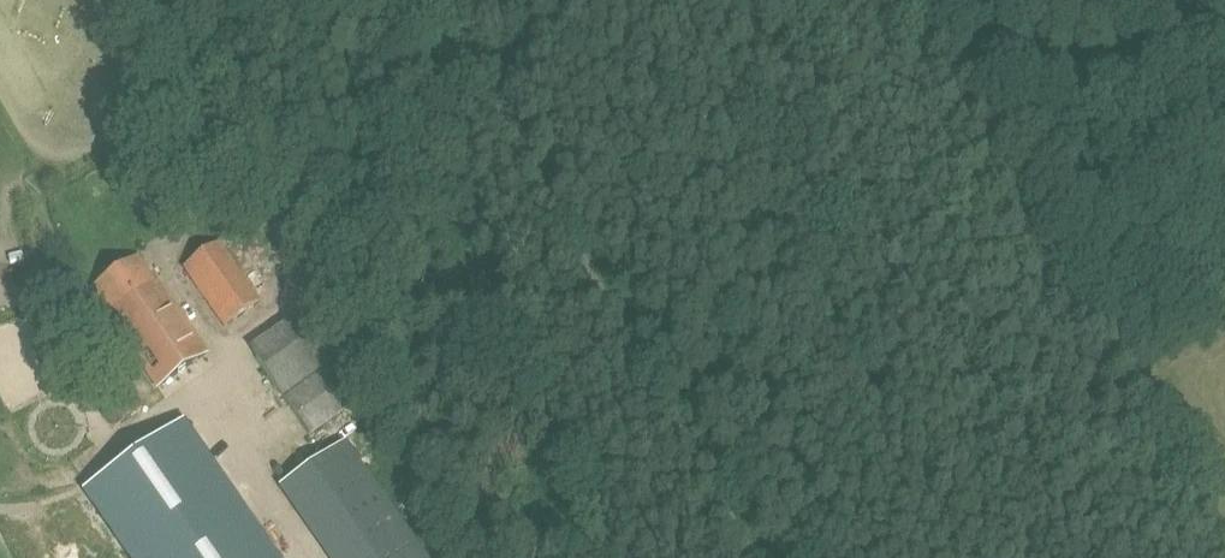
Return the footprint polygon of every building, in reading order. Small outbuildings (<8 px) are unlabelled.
[(184,267),(224,326),(260,302),(220,242),(184,267)] [(207,354),(139,255),(90,289),(158,388),(207,354)] [(308,434),(357,400),(305,324),(285,338),(301,361),(272,381),(308,434)] [(142,407),(118,372),(89,392),(113,427),(142,407)] [(84,493),(130,557),(277,557),(184,424),(84,493)] [(300,513),(364,470),(349,448),(285,492),(300,513)]
